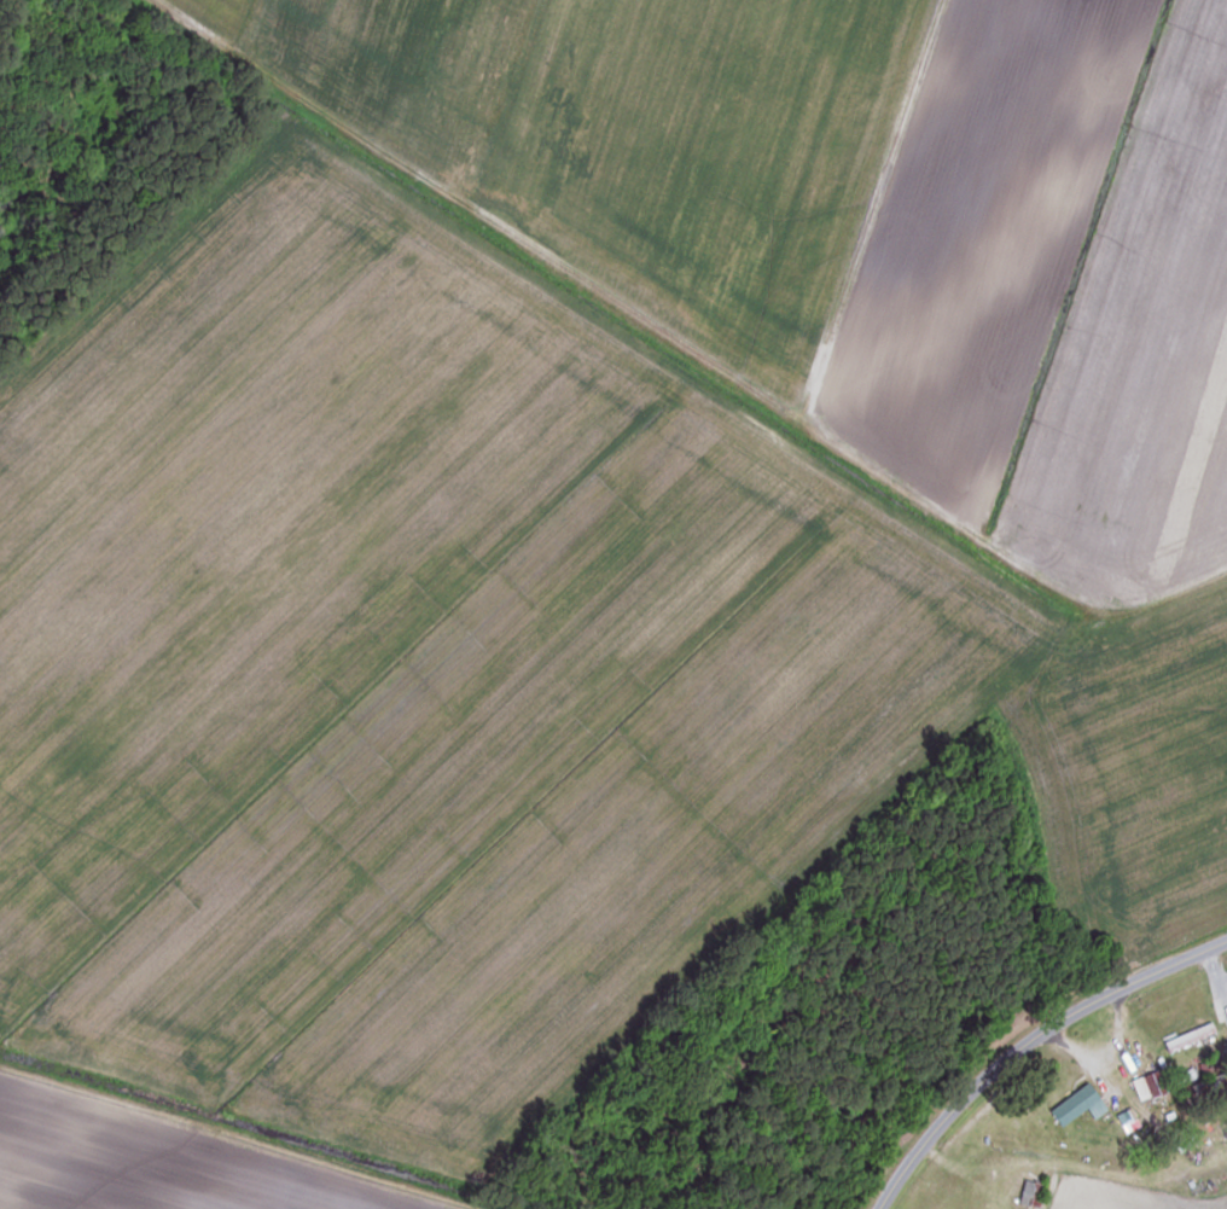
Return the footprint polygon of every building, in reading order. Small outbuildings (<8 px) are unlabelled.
[(1220,1034),(1215,1022),(1164,1041),(1169,1054),(1220,1034)] [(1144,1104),(1172,1092),(1162,1069),(1134,1082),(1144,1104)] [(1226,1098),(1226,1080),(1198,1080),(1198,1098),(1226,1098)] [(1052,1111),(1064,1128),(1090,1110),(1097,1120),(1112,1110),(1094,1083),(1052,1111)] [(1045,1205),(1042,1181),(1022,1183),(1025,1208),(1045,1205)]
